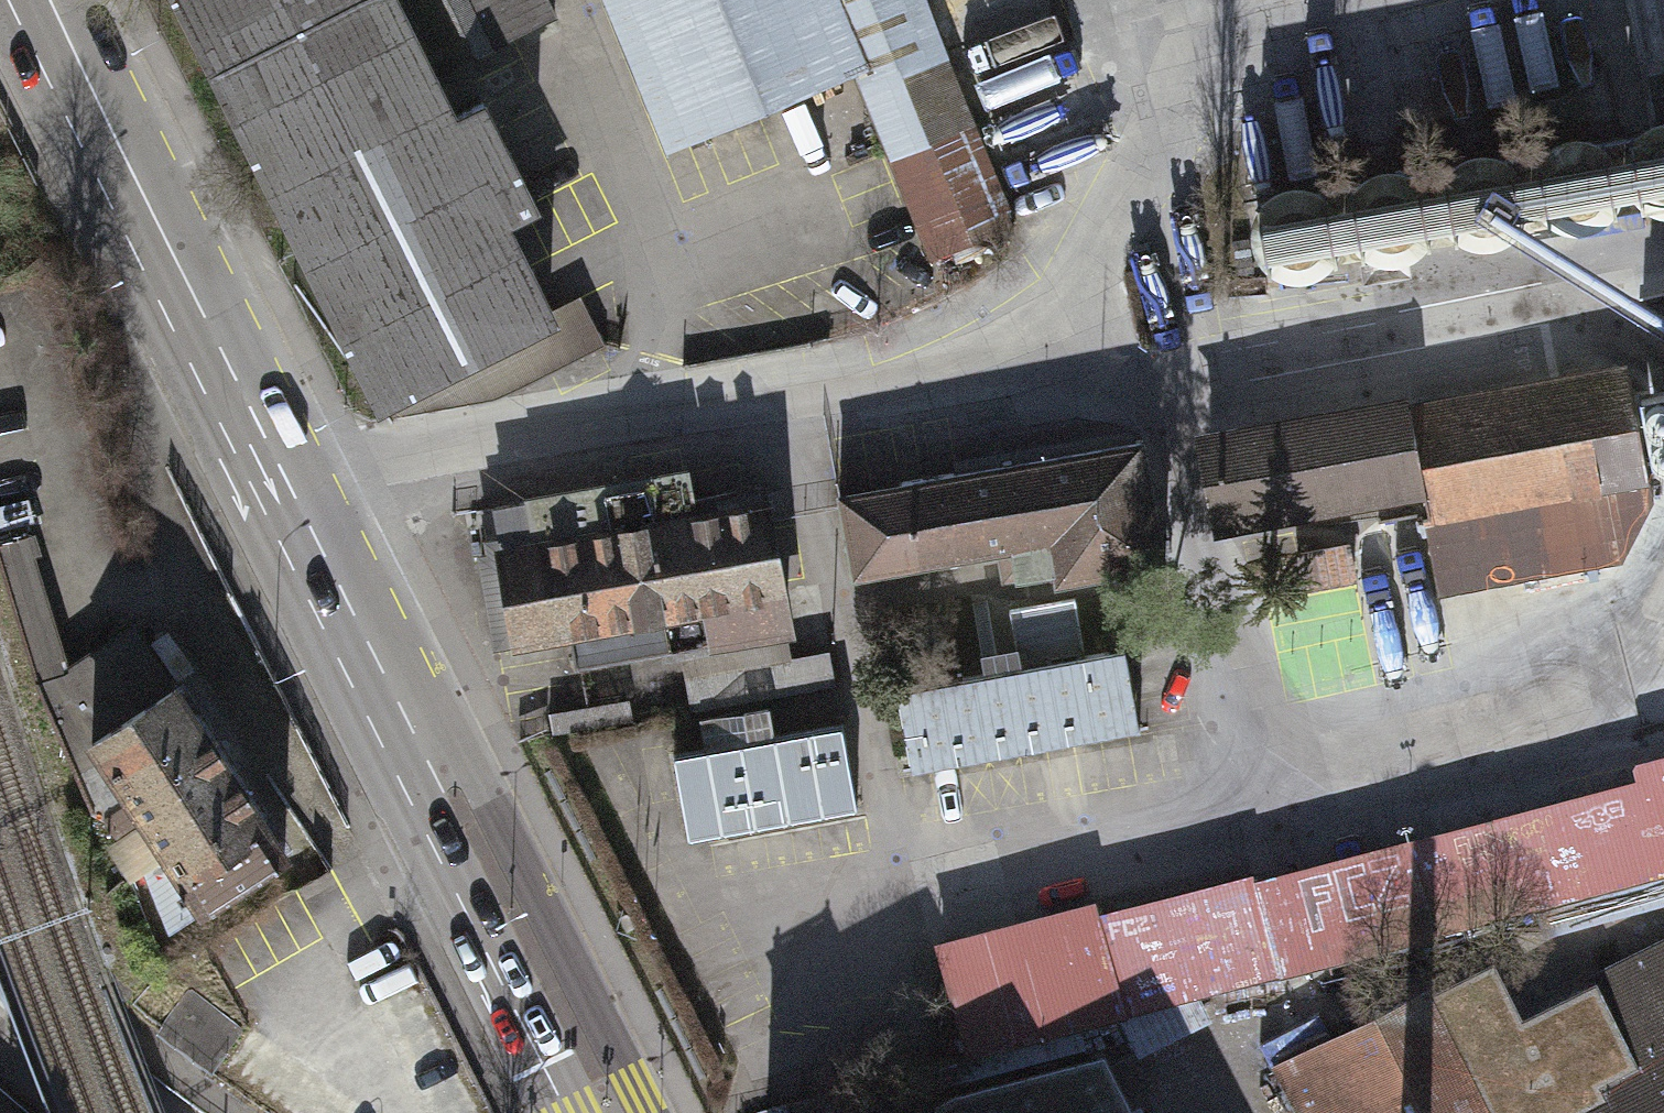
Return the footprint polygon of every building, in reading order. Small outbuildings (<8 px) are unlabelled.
[(427,76),(390,0),(177,0),(375,401),(550,316),(502,219),(534,204),(532,201),(496,128),(483,103),(448,118),(427,76)] [(427,76),(461,59),(510,35),(554,14),(548,0),(390,0),(427,76)] [(821,0),(626,0),(682,136),(704,126),(755,107),(848,68),(821,0)] [(913,0),(831,0),(935,256),(1006,228),(913,0)] [(1620,133),(1604,136),(1334,187),(1256,201),(1271,276),(1515,230),(1663,202),(1663,125),(1620,133)] [(582,302),(550,316),(375,401),(392,417),(493,404),(553,377),(602,352),(607,351),(582,302)] [(1632,393),(1631,383),(1616,369),(1410,408),(1429,510),(1430,516),(1445,591),(1621,563),(1654,500),(1645,462),(1632,393)] [(1632,393),(1645,462),(1663,459),(1663,387),(1632,393)] [(1429,510),(1410,408),(1213,444),(1225,511),(1375,484),(1382,518),(1429,510)] [(1135,442),(1133,432),(958,460),(959,470),(956,471),(899,480),(901,487),(841,496),(854,574),(1007,550),(1009,564),(1017,563),(1018,574),(1053,568),(1055,580),(1165,562),(1146,440),(1135,442)] [(772,528),(768,504),(694,517),(690,496),(686,473),(683,474),(634,483),(494,506),(502,550),(480,554),(495,642),(497,641),(570,629),(576,665),(684,647),(784,630),(789,629),(782,581),(772,528)] [(290,852),(135,623),(61,672),(27,554),(37,551),(34,529),(0,535),(0,556),(40,689),(96,814),(116,836),(146,823),(164,852),(144,867),(171,926),(290,852)] [(1350,544),(1298,552),(1303,584),(1355,576),(1350,544)] [(789,660),(784,630),(684,647),(694,706),(788,690),(783,661),(789,660)] [(1137,699),(1127,646),(899,686),(913,765),(1141,725),(1137,699)] [(834,683),(830,653),(789,660),(783,661),(788,690),(834,683)] [(584,708),(549,715),(552,734),(624,721),(621,702),(584,708)] [(856,804),(842,726),(673,756),(687,835),(856,804)] [(1099,917),(1125,1013),(1193,995),(1663,872),(1663,761),(1640,767),(1644,783),(1255,885),(1253,877),(1099,917)] [(1543,937),(1663,904),(1663,876),(1535,912),(1543,937)] [(1078,1025),(1125,1013),(1099,917),(1096,904),(942,944),(971,1054),(1078,1025)] [(1520,1021),(1567,1112),(1663,1112),(1663,950),(1520,1021)] [(1520,1021),(1492,965),(1432,993),(1430,988),(1277,1066),(1301,1112),(1567,1112),(1520,1021)] [(239,1031),(189,993),(160,1031),(210,1069),(239,1031)] [(1193,995),(1125,1013),(1142,1049),(1203,1019),(1193,995)] [(922,1066),(910,1070),(916,1093),(1084,1049),(1078,1025),(971,1054),(922,1066)] [(1103,1059),(960,1097),(927,1112),(1130,1112),(1103,1059)]
